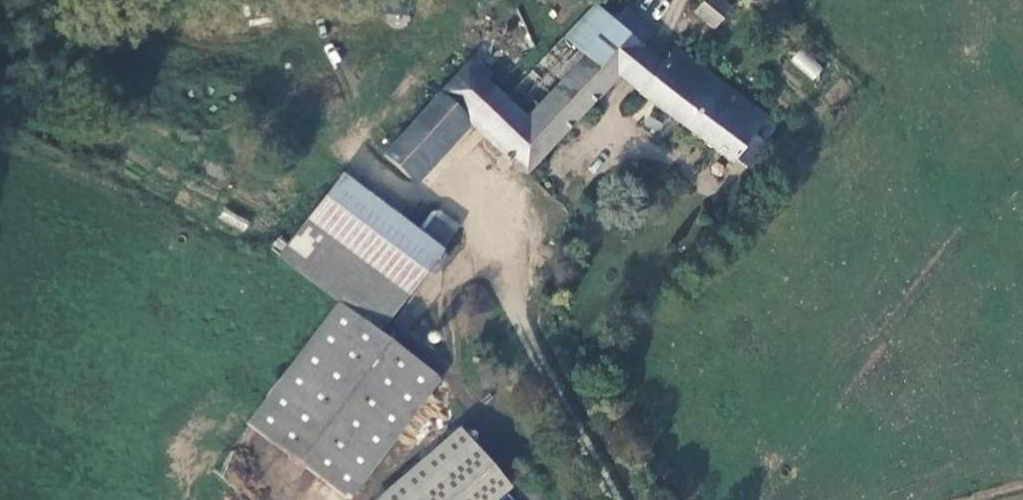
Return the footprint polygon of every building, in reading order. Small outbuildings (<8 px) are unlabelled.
[(726,0),(700,0),(693,7),(712,24),(731,5),(726,0)] [(432,84),(458,106),(521,167),(615,66),(637,43),(651,28),(624,2),(610,17),(592,2),(563,34),(581,50),(518,114),(499,96),(483,80),(489,74),(463,51),(432,84)] [(562,31),(499,96),(518,114),(581,50),(563,34),(562,31)] [(731,155),(741,167),(762,145),(750,134),(764,117),(677,42),(659,61),(638,85),(725,161),(731,155)] [(637,43),(615,66),(638,85),(659,61),(637,43)] [(789,64),(816,79),(824,65),(797,50),(789,64)] [(421,96),(446,119),(458,106),(432,84),(421,96)] [(403,164),(446,119),(421,96),(379,141),(403,164)] [(276,243),(373,320),(436,244),(421,228),(341,163),(276,243)] [(421,228),(436,244),(456,221),(438,205),(421,228)] [(334,491),(430,373),(335,294),(237,411),(334,491)] [(385,499),(476,499),(495,484),(459,440),(385,499)]
